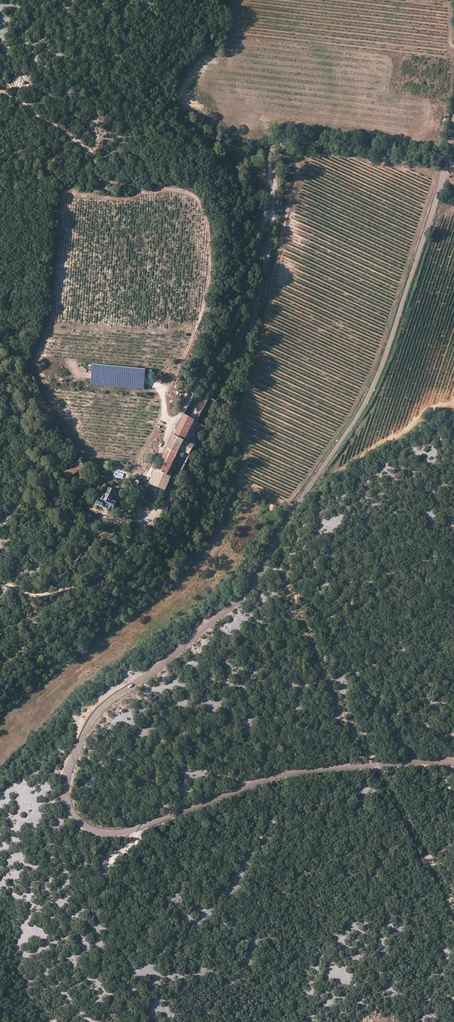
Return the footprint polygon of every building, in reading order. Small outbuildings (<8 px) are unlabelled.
[(148,371),(94,366),(92,385),(146,390),(148,371)] [(195,420),(184,414),(158,468),(170,473),(179,453),(185,440),(196,446),(205,428),(195,423),(194,422),(195,420)] [(190,458),(196,446),(185,440),(179,453),(190,458)] [(79,461),(65,473),(70,478),(84,466),(79,461)] [(157,488),(166,491),(172,478),(169,476),(170,473),(158,468),(155,467),(149,484),(157,488)] [(101,500),(98,506),(106,509),(107,507),(115,510),(118,504),(113,502),(114,497),(117,492),(111,489),(111,490),(108,488),(105,496),(104,495),(102,501),(101,500)]
